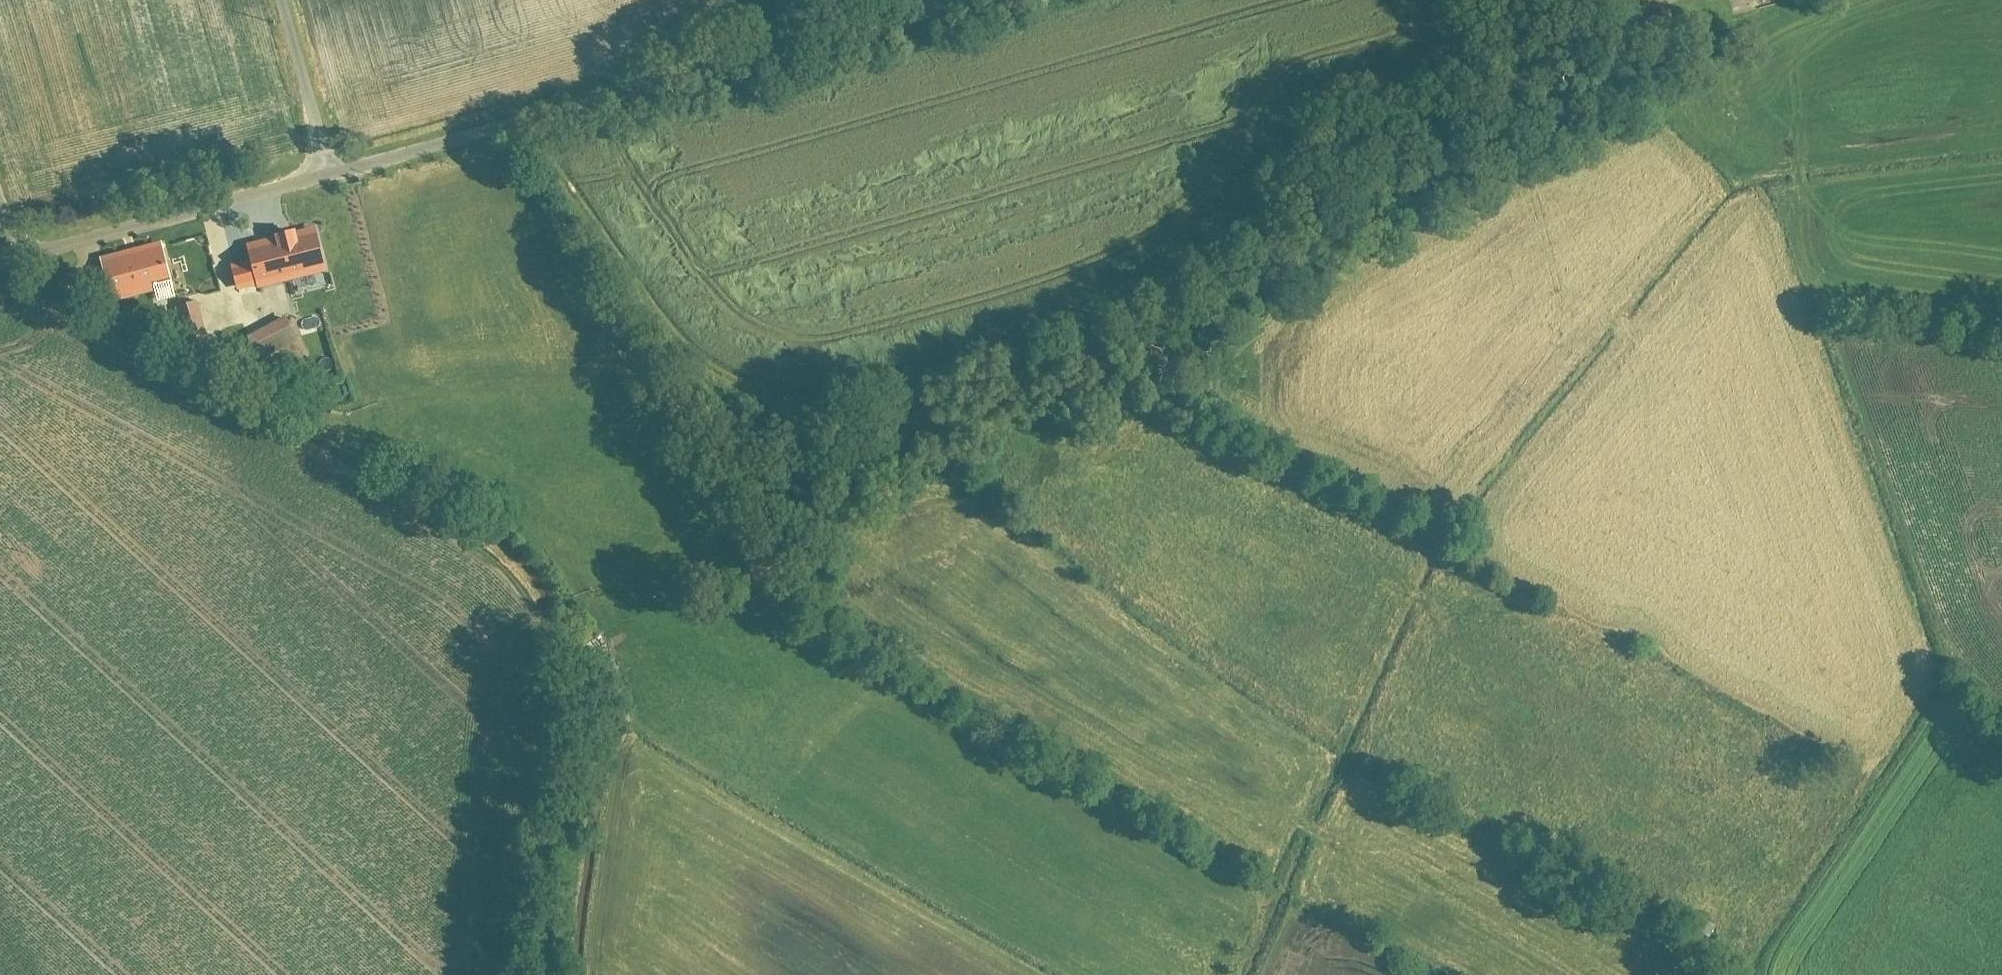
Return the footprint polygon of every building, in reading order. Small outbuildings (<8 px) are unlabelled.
[(201,259),(209,298),(294,280),(285,241),(201,259)] [(100,259),(110,303),(171,289),(160,245),(100,259)] [(170,307),(184,357),(214,349),(201,299),(170,307)] [(251,341),(266,379),(302,364),(287,327),(251,341)]
